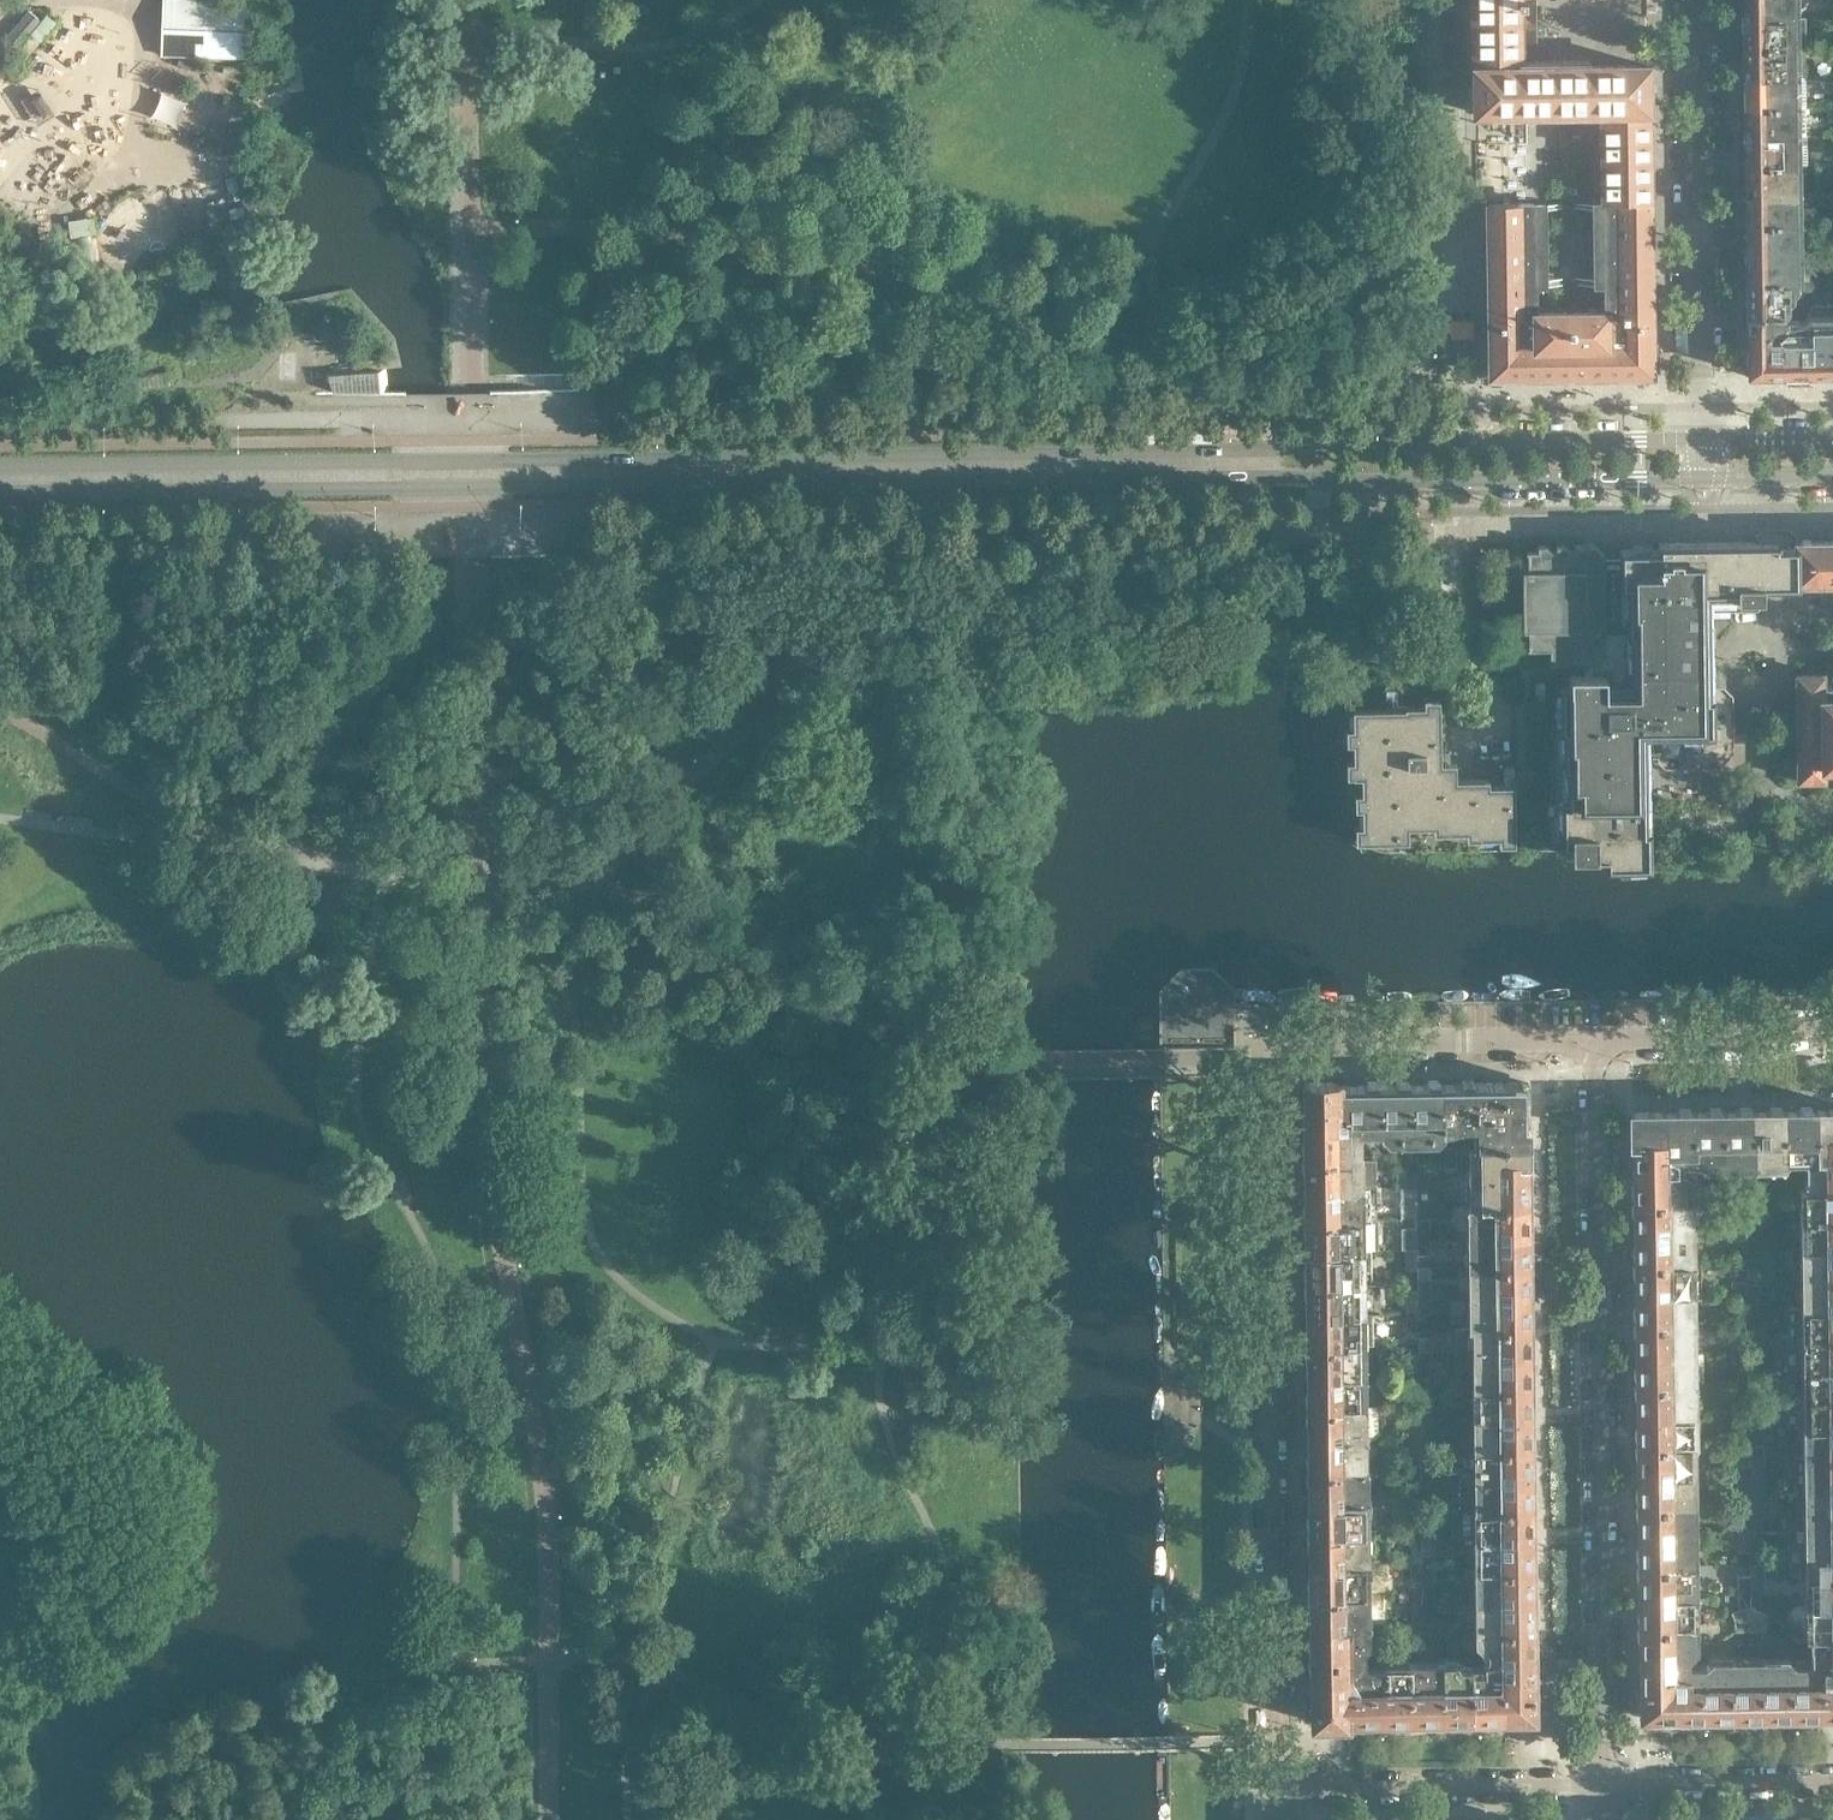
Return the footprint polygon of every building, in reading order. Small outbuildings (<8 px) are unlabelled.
[(162,54),(246,57),(248,0),(239,0),(164,0),(162,54)] [(1536,0),(1473,0),(1474,66),(1520,66),(1519,60),(1534,60),(1534,46),(1536,46),(1536,0)] [(1793,0),(1742,0),(1742,17),(1793,17),(1793,0)] [(41,19),(29,9),(0,43),(0,44),(11,54),(41,19)] [(1793,46),(1793,17),(1742,17),(1743,47),(1793,46)] [(1794,75),(1793,46),(1743,47),(1743,76),(1794,75)] [(1649,200),(1648,155),(1647,64),(1589,65),(1589,59),(1534,60),(1519,60),(1520,66),(1474,66),(1474,112),(1602,110),(1603,201),(1618,201),(1649,200)] [(1794,104),(1794,75),(1743,76),(1743,105),(1794,104)] [(1794,134),(1794,104),(1743,105),(1744,134),(1794,134)] [(1795,163),(1794,134),(1744,134),(1744,164),(1795,163)] [(1795,192),(1795,163),(1744,164),(1745,193),(1795,192)] [(1796,222),(1795,192),(1745,193),(1745,222),(1796,222)] [(1651,374),(1649,200),(1618,201),(1619,314),(1606,314),(1606,311),(1533,312),(1533,315),(1520,315),(1519,202),(1488,203),(1490,376),(1651,374)] [(1796,251),(1796,222),(1745,222),(1745,252),(1796,251)] [(103,285),(96,233),(71,236),(78,288),(103,285)] [(1796,280),(1796,251),(1745,252),(1746,281),(1796,280)] [(1787,301),(1792,297),(1792,292),(1796,287),(1796,280),(1746,281),(1746,315),(1783,315),(1783,313),(1788,309),(1787,301)] [(1829,290),(1829,280),(1820,280),(1820,290),(1829,290)] [(1809,312),(1809,301),(1809,300),(1803,300),(1794,312),(1809,312)] [(1779,372),(1778,327),(1783,322),(1783,315),(1746,315),(1747,373),(1779,372)] [(1810,372),(1809,319),(1802,319),(1799,322),(1783,322),(1778,327),(1779,372),(1810,372)] [(1809,319),(1810,372),(1832,372),(1832,319),(1809,319)] [(388,390),(386,368),(352,371),(325,373),(331,391),(388,390)] [(170,380),(168,371),(133,377),(132,378),(127,379),(126,386),(132,386),(132,387),(144,386),(170,384),(170,380)] [(1640,751),(1659,751),(1660,758),(1665,763),(1718,762),(1730,750),(1729,706),(1719,696),(1706,696),(1706,669),(1705,610),(1757,609),(1762,604),(1761,583),(1772,583),(1797,583),(1797,574),(1832,573),(1832,540),(1773,540),(1658,542),(1658,548),(1620,548),(1620,559),(1603,560),(1603,552),(1593,543),(1574,543),(1574,545),(1575,545),(1575,549),(1569,549),(1563,543),(1555,543),(1555,545),(1557,545),(1557,549),(1551,549),(1545,543),(1537,544),(1537,545),(1538,545),(1538,549),(1525,549),(1525,551),(1527,551),(1527,569),(1521,569),(1522,629),(1528,629),(1528,646),(1527,646),(1527,648),(1549,648),(1549,662),(1584,662),(1584,671),(1568,671),(1568,685),(1560,685),(1560,704),(1556,704),(1556,723),(1550,723),(1551,800),(1545,800),(1546,841),(1570,841),(1570,854),(1605,853),(1605,862),(1646,862),(1646,828),(1639,828),(1639,821),(1642,821),(1642,799),(1641,799),(1640,751)] [(1822,688),(1822,674),(1796,674),(1797,778),(1823,778),(1823,765),(1832,765),(1832,687),(1822,688)] [(1455,779),(1455,772),(1455,762),(1440,762),(1440,750),(1439,705),(1404,706),(1404,708),(1352,708),(1353,776),(1361,776),(1362,841),(1407,840),(1407,826),(1418,826),(1446,825),(1446,832),(1479,831),(1479,837),(1514,837),(1514,784),(1488,784),(1488,778),(1455,779)] [(1807,841),(1807,819),(1797,819),(1798,841),(1807,841)] [(1528,1129),(1525,1127),(1525,1112),(1476,1113),(1475,1082),(1473,1082),(1472,1079),(1462,1079),(1460,1083),(1442,1083),(1442,1131),(1453,1131),(1462,1125),(1462,1123),(1477,1123),(1477,1144),(1525,1144),(1525,1141),(1528,1139),(1528,1129)] [(1381,1129),(1380,1083),(1379,1083),(1377,1080),(1367,1080),(1365,1084),(1347,1084),(1347,1127),(1357,1129),(1381,1129)] [(1412,1136),(1411,1083),(1409,1083),(1407,1080),(1397,1080),(1395,1083),(1380,1083),(1381,1129),(1381,1136),(1412,1136)] [(1442,1136),(1442,1131),(1442,1083),(1439,1083),(1437,1080),(1427,1080),(1426,1083),(1411,1083),(1412,1136),(1442,1136)] [(1347,1127),(1347,1084),(1337,1084),(1337,1081),(1304,1082),(1304,1127),(1347,1127)] [(1525,1112),(1525,1086),(1525,1081),(1523,1081),(1523,1082),(1475,1082),(1476,1113),(1525,1112)] [(1785,1157),(1785,1109),(1781,1109),(1780,1106),(1770,1106),(1768,1109),(1754,1110),(1755,1162),(1786,1162),(1786,1157),(1785,1157)] [(1815,1157),(1815,1109),(1812,1109),(1810,1106),(1800,1106),(1799,1109),(1785,1109),(1785,1157),(1786,1157),(1804,1156),(1808,1160),(1815,1157)] [(1694,1159),(1694,1111),(1691,1111),(1689,1107),(1679,1108),(1678,1111),(1663,1111),(1664,1170),(1683,1169),(1682,1169),(1681,1169),(1681,1163),(1684,1159),(1694,1159)] [(1725,1163),(1724,1110),(1721,1110),(1719,1107),(1709,1107),(1708,1110),(1694,1111),(1694,1159),(1699,1163),(1725,1163)] [(1755,1162),(1754,1110),(1751,1110),(1750,1107),(1740,1107),(1738,1110),(1724,1110),(1725,1163),(1755,1162)] [(1815,1109),(1815,1157),(1832,1157),(1832,1109),(1815,1109)] [(1664,1170),(1663,1111),(1633,1111),(1634,1170),(1664,1170)] [(1357,1157),(1357,1129),(1347,1127),(1304,1127),(1304,1141),(1301,1143),(1301,1153),(1304,1155),(1304,1157),(1357,1157)] [(1526,1165),(1525,1159),(1529,1157),(1528,1147),(1525,1145),(1525,1144),(1477,1144),(1473,1144),(1473,1167),(1468,1167),(1468,1177),(1526,1176),(1526,1165)] [(1357,1186),(1357,1165),(1357,1157),(1304,1157),(1304,1159),(1302,1161),(1302,1170),(1305,1171),(1305,1187),(1357,1186)] [(1815,1157),(1808,1160),(1808,1176),(1803,1176),(1803,1187),(1832,1187),(1832,1157),(1815,1157)] [(1412,1175),(1412,1162),(1400,1162),(1400,1175),(1412,1175)] [(1425,1178),(1425,1165),(1425,1162),(1412,1162),(1412,1175),(1412,1178),(1425,1178)] [(1686,1200),(1685,1171),(1683,1169),(1664,1170),(1634,1170),(1634,1185),(1631,1187),(1631,1197),(1634,1198),(1634,1201),(1686,1200)] [(1413,1185),(1412,1178),(1412,1175),(1400,1175),(1400,1186),(1403,1186),(1413,1185)] [(1529,1200),(1529,1190),(1526,1188),(1526,1177),(1461,1177),(1462,1204),(1471,1204),(1473,1204),(1526,1203),(1526,1201),(1529,1200)] [(1426,1205),(1425,1178),(1412,1178),(1413,1185),(1413,1205),(1426,1205)] [(1413,1205),(1413,1185),(1403,1186),(1404,1205),(1413,1205)] [(1358,1217),(1358,1186),(1357,1186),(1305,1187),(1305,1203),(1302,1204),(1302,1214),(1305,1216),(1305,1218),(1358,1217)] [(1803,1187),(1804,1217),(1832,1216),(1832,1187),(1803,1187)] [(1737,1203),(1737,1193),(1728,1194),(1725,1203),(1737,1203)] [(1752,1203),(1752,1193),(1737,1193),(1737,1203),(1745,1203),(1752,1203)] [(1765,1203),(1761,1193),(1752,1193),(1752,1203),(1765,1203)] [(1687,1230),(1687,1200),(1686,1200),(1634,1201),(1634,1203),(1631,1205),(1631,1215),(1634,1216),(1635,1231),(1687,1230)] [(1526,1219),(1529,1217),(1529,1207),(1526,1206),(1526,1203),(1473,1204),(1471,1204),(1471,1234),(1526,1234),(1526,1219)] [(1745,1203),(1737,1203),(1725,1203),(1723,1210),(1730,1212),(1745,1217),(1745,1203)] [(1745,1217),(1760,1210),(1766,1206),(1765,1203),(1752,1203),(1745,1203),(1745,1217)] [(1760,1230),(1760,1210),(1745,1217),(1745,1230),(1760,1230)] [(1745,1230),(1745,1217),(1730,1212),(1730,1230),(1745,1230)] [(1804,1217),(1804,1247),(1832,1246),(1832,1216),(1804,1217)] [(1359,1249),(1358,1217),(1305,1218),(1305,1220),(1302,1222),(1303,1232),(1306,1234),(1306,1249),(1359,1249)] [(1426,1235),(1426,1218),(1414,1218),(1414,1229),(1414,1235),(1426,1235)] [(1414,1248),(1414,1235),(1414,1229),(1404,1229),(1404,1248),(1414,1248)] [(1688,1261),(1687,1230),(1635,1231),(1635,1246),(1632,1247),(1632,1257),(1635,1259),(1635,1261),(1688,1261)] [(1745,1239),(1745,1230),(1730,1230),(1731,1239),(1745,1239)] [(1760,1242),(1760,1230),(1745,1230),(1745,1239),(1745,1242),(1760,1242)] [(1530,1250),(1527,1248),(1526,1234),(1471,1234),(1472,1265),(1527,1264),(1527,1262),(1530,1260),(1530,1250)] [(1426,1252),(1426,1235),(1414,1235),(1414,1248),(1414,1252),(1426,1252)] [(1804,1247),(1805,1276),(1832,1276),(1832,1246),(1804,1247)] [(1414,1267),(1414,1252),(1414,1248),(1404,1248),(1405,1267),(1414,1267)] [(1359,1280),(1359,1249),(1306,1249),(1306,1265),(1303,1267),(1303,1277),(1306,1278),(1306,1281),(1359,1280)] [(1688,1291),(1688,1261),(1635,1261),(1635,1264),(1632,1265),(1632,1275),(1635,1277),(1635,1291),(1688,1291)] [(1527,1279),(1530,1278),(1530,1268),(1527,1266),(1527,1264),(1472,1265),(1472,1295),(1527,1294),(1527,1279)] [(1761,1277),(1760,1265),(1746,1265),(1746,1277),(1761,1277)] [(1805,1276),(1805,1306),(1832,1306),(1832,1276),(1805,1276)] [(1761,1289),(1761,1277),(1746,1277),(1746,1280),(1746,1289),(1761,1289)] [(1427,1295),(1427,1279),(1415,1279),(1415,1291),(1415,1296),(1427,1295)] [(1360,1311),(1359,1280),(1306,1281),(1306,1283),(1303,1285),(1303,1295),(1306,1296),(1307,1312),(1360,1311)] [(1746,1290),(1746,1289),(1746,1280),(1731,1281),(1731,1290),(1746,1290)] [(1746,1300),(1746,1290),(1731,1290),(1731,1300),(1746,1300)] [(1415,1310),(1415,1296),(1415,1291),(1405,1291),(1406,1311),(1415,1310)] [(1689,1321),(1688,1291),(1635,1291),(1635,1306),(1633,1308),(1633,1318),(1636,1319),(1636,1322),(1689,1321)] [(1531,1310),(1527,1309),(1527,1294),(1472,1295),(1472,1326),(1476,1326),(1476,1325),(1528,1324),(1528,1322),(1531,1320),(1531,1310)] [(1427,1312),(1427,1295),(1415,1296),(1415,1310),(1415,1312),(1427,1312)] [(1805,1306),(1805,1336),(1832,1336),(1832,1306),(1805,1306)] [(1416,1330),(1415,1312),(1415,1310),(1406,1311),(1406,1330),(1416,1330)] [(1360,1342),(1360,1311),(1307,1312),(1307,1327),(1304,1329),(1304,1339),(1307,1341),(1307,1343),(1360,1342)] [(1689,1351),(1689,1321),(1636,1322),(1636,1324),(1633,1326),(1633,1336),(1636,1337),(1636,1352),(1689,1351)] [(1528,1340),(1531,1338),(1531,1328),(1528,1327),(1528,1324),(1476,1325),(1476,1326),(1476,1355),(1528,1355),(1528,1340)] [(1761,1336),(1761,1324),(1746,1325),(1746,1337),(1761,1336)] [(1761,1348),(1761,1336),(1746,1337),(1747,1341),(1747,1349),(1761,1348)] [(1805,1336),(1806,1366),(1832,1365),(1832,1336),(1805,1336)] [(1747,1351),(1747,1349),(1747,1341),(1732,1341),(1732,1351),(1747,1351)] [(1360,1374),(1360,1342),(1307,1343),(1307,1345),(1304,1347),(1304,1357),(1307,1359),(1307,1374),(1360,1374)] [(1428,1356),(1428,1342),(1416,1342),(1416,1354),(1416,1356),(1428,1356)] [(1689,1382),(1689,1351),(1636,1352),(1636,1367),(1633,1368),(1633,1378),(1636,1380),(1636,1382),(1689,1382)] [(1747,1360),(1747,1351),(1732,1351),(1732,1360),(1747,1360)] [(1417,1371),(1416,1356),(1416,1354),(1407,1354),(1407,1373),(1417,1373),(1417,1371)] [(1531,1371),(1528,1369),(1528,1355),(1476,1355),(1477,1386),(1528,1385),(1528,1383),(1531,1381),(1531,1371)] [(1429,1370),(1428,1356),(1416,1356),(1417,1371),(1429,1370)] [(1806,1366),(1806,1395),(1832,1395),(1832,1365),(1806,1366)] [(1417,1392),(1417,1373),(1407,1373),(1407,1392),(1417,1392)] [(1361,1405),(1360,1374),(1307,1374),(1308,1390),(1305,1392),(1305,1402),(1308,1403),(1308,1405),(1361,1405)] [(1690,1412),(1689,1382),(1636,1382),(1637,1385),(1633,1386),(1634,1396),(1637,1398),(1637,1413),(1690,1412)] [(1762,1396),(1762,1384),(1747,1384),(1747,1396),(1762,1396)] [(1529,1401),(1532,1399),(1532,1389),(1528,1387),(1528,1385),(1477,1386),(1477,1416),(1529,1415),(1529,1401)] [(1806,1395),(1806,1425),(1832,1425),(1832,1395),(1806,1395)] [(1762,1408),(1762,1396),(1747,1396),(1747,1401),(1747,1408),(1762,1408)] [(1747,1411),(1747,1408),(1747,1401),(1733,1402),(1733,1411),(1747,1411)] [(1430,1417),(1430,1402),(1418,1402),(1418,1416),(1418,1417),(1430,1417)] [(1361,1436),(1361,1405),(1308,1405),(1308,1408),(1305,1410),(1305,1419),(1308,1421),(1308,1437),(1361,1436)] [(1748,1421),(1747,1411),(1733,1411),(1733,1421),(1748,1421)] [(1690,1443),(1690,1412),(1637,1413),(1637,1427),(1634,1429),(1634,1439),(1637,1440),(1637,1443),(1689,1442),(1689,1443),(1690,1443)] [(1532,1431),(1529,1430),(1529,1415),(1477,1416),(1478,1446),(1529,1446),(1529,1443),(1532,1441),(1532,1431)] [(1418,1435),(1418,1431),(1418,1417),(1418,1416),(1408,1416),(1408,1435),(1418,1435)] [(1430,1431),(1430,1417),(1418,1417),(1418,1431),(1430,1431)] [(1806,1425),(1807,1455),(1832,1455),(1832,1425),(1806,1425)] [(1418,1455),(1418,1435),(1408,1435),(1409,1455),(1418,1455)] [(1361,1467),(1361,1436),(1308,1437),(1308,1452),(1305,1454),(1305,1464),(1308,1466),(1309,1468),(1362,1467),(1361,1467)] [(1689,1472),(1689,1443),(1689,1442),(1637,1443),(1637,1445),(1634,1447),(1634,1457),(1637,1458),(1638,1473),(1689,1472)] [(1763,1456),(1763,1444),(1748,1444),(1748,1454),(1748,1456),(1763,1456)] [(1529,1461),(1532,1459),(1532,1449),(1529,1448),(1529,1446),(1478,1446),(1478,1476),(1530,1476),(1529,1461)] [(1748,1468),(1748,1456),(1748,1454),(1736,1454),(1737,1472),(1748,1472),(1748,1468)] [(1807,1455),(1807,1485),(1832,1485),(1832,1455),(1807,1455)] [(1763,1468),(1763,1456),(1748,1456),(1748,1468),(1763,1468)] [(1431,1477),(1431,1463),(1419,1463),(1419,1477),(1431,1477)] [(1363,1496),(1363,1495),(1363,1467),(1362,1467),(1361,1467),(1362,1467),(1309,1468),(1309,1470),(1306,1472),(1306,1482),(1309,1484),(1309,1499),(1353,1499),(1353,1496),(1363,1496)] [(1690,1503),(1689,1472),(1638,1473),(1638,1488),(1635,1489),(1635,1499),(1638,1501),(1638,1503),(1690,1503)] [(1748,1489),(1748,1472),(1737,1472),(1737,1490),(1748,1489)] [(1533,1492),(1530,1490),(1530,1476),(1478,1476),(1478,1506),(1478,1507),(1530,1506),(1530,1504),(1533,1502),(1533,1492)] [(1431,1491),(1431,1477),(1419,1477),(1419,1479),(1419,1492),(1431,1491)] [(1419,1492),(1419,1479),(1410,1479),(1410,1498),(1419,1498),(1419,1492)] [(1807,1485),(1808,1515),(1832,1514),(1832,1485),(1807,1485)] [(1363,1530),(1363,1507),(1369,1507),(1369,1495),(1363,1495),(1363,1496),(1353,1496),(1353,1499),(1309,1499),(1309,1515),(1306,1516),(1306,1526),(1309,1528),(1309,1530),(1363,1530)] [(1420,1517),(1419,1498),(1410,1498),(1410,1517),(1420,1517)] [(1690,1533),(1690,1503),(1638,1503),(1638,1506),(1635,1507),(1635,1517),(1638,1519),(1638,1534),(1690,1533)] [(1764,1515),(1763,1503),(1749,1503),(1749,1515),(1764,1515)] [(1530,1522),(1533,1520),(1533,1510),(1530,1508),(1530,1506),(1478,1507),(1478,1506),(1477,1506),(1478,1537),(1530,1536),(1530,1522)] [(1808,1515),(1808,1544),(1832,1544),(1832,1514),(1808,1515)] [(1749,1532),(1749,1527),(1749,1515),(1737,1515),(1737,1532),(1749,1532)] [(1764,1527),(1764,1515),(1749,1515),(1749,1527),(1764,1527)] [(1432,1538),(1432,1523),(1420,1523),(1420,1538),(1432,1538)] [(1364,1558),(1363,1530),(1309,1530),(1309,1533),(1306,1534),(1306,1544),(1310,1546),(1310,1562),(1354,1561),(1353,1559),(1364,1558)] [(1749,1550),(1749,1532),(1737,1532),(1738,1550),(1749,1550)] [(1690,1563),(1690,1533),(1638,1534),(1639,1548),(1636,1550),(1636,1560),(1639,1562),(1639,1564),(1690,1563)] [(1534,1553),(1531,1551),(1530,1536),(1478,1537),(1478,1567),(1531,1567),(1531,1564),(1534,1563),(1534,1553)] [(1433,1552),(1432,1538),(1420,1538),(1421,1541),(1421,1552),(1433,1552)] [(1421,1560),(1421,1552),(1421,1541),(1411,1541),(1411,1560),(1421,1560)] [(1808,1544),(1808,1574),(1832,1574),(1832,1544),(1808,1544)] [(1364,1592),(1364,1570),(1370,1570),(1370,1558),(1364,1558),(1353,1559),(1354,1561),(1310,1562),(1310,1577),(1307,1579),(1307,1589),(1310,1591),(1310,1593),(1364,1592)] [(1421,1579),(1421,1568),(1421,1560),(1411,1560),(1411,1580),(1421,1579)] [(1691,1593),(1690,1563),(1639,1564),(1639,1566),(1636,1568),(1636,1578),(1639,1580),(1639,1594),(1691,1593)] [(1764,1575),(1764,1563),(1749,1563),(1750,1575),(1764,1575)] [(1531,1582),(1534,1581),(1534,1571),(1531,1569),(1531,1567),(1478,1567),(1478,1598),(1531,1597),(1531,1582)] [(1808,1574),(1809,1604),(1832,1604),(1832,1574),(1808,1574)] [(1750,1587),(1750,1575),(1738,1575),(1738,1593),(1750,1593),(1750,1592),(1750,1587)] [(1765,1587),(1764,1575),(1750,1575),(1750,1587),(1765,1587)] [(1434,1598),(1434,1584),(1421,1584),(1422,1598),(1434,1598)] [(1364,1624),(1364,1592),(1310,1593),(1310,1595),(1307,1597),(1307,1607),(1310,1608),(1311,1624),(1363,1623),(1363,1624),(1364,1624)] [(1765,1609),(1765,1592),(1750,1592),(1750,1593),(1750,1605),(1751,1605),(1765,1609)] [(1691,1624),(1691,1593),(1639,1594),(1639,1609),(1636,1611),(1637,1620),(1640,1622),(1640,1624),(1691,1624)] [(1750,1605),(1750,1593),(1738,1593),(1738,1609),(1750,1605)] [(1534,1613),(1531,1612),(1531,1597),(1478,1598),(1479,1628),(1532,1627),(1532,1625),(1535,1623),(1534,1613)] [(1434,1613),(1434,1598),(1422,1598),(1422,1603),(1422,1613),(1434,1613)] [(1422,1623),(1422,1613),(1422,1603),(1412,1604),(1412,1623),(1422,1623)] [(1809,1604),(1809,1634),(1832,1633),(1832,1604),(1809,1604)] [(1750,1605),(1738,1609),(1733,1611),(1735,1620),(1746,1616),(1751,1616),(1751,1605),(1750,1605)] [(1766,1619),(1769,1610),(1765,1609),(1751,1605),(1751,1616),(1756,1616),(1766,1619)] [(1746,1629),(1746,1616),(1735,1620),(1735,1630),(1746,1629)] [(1756,1629),(1756,1616),(1751,1616),(1746,1616),(1746,1629),(1756,1629)] [(1767,1629),(1766,1619),(1756,1616),(1756,1629),(1767,1629)] [(1450,1634),(1450,1622),(1441,1622),(1441,1634),(1450,1634)] [(1460,1634),(1460,1622),(1450,1622),(1450,1634),(1460,1634)] [(1364,1643),(1363,1624),(1363,1623),(1311,1624),(1311,1640),(1308,1641),(1308,1651),(1311,1653),(1311,1655),(1360,1655),(1360,1646),(1364,1643)] [(1397,1636),(1397,1623),(1384,1623),(1384,1636),(1397,1636)] [(1412,1636),(1412,1623),(1397,1623),(1397,1636),(1412,1636)] [(1422,1623),(1412,1623),(1412,1636),(1427,1636),(1427,1623),(1422,1623)] [(1692,1652),(1691,1624),(1640,1624),(1640,1627),(1637,1628),(1637,1638),(1640,1640),(1640,1655),(1671,1654),(1687,1654),(1687,1655),(1688,1655),(1692,1652)] [(1532,1643),(1535,1641),(1535,1631),(1532,1630),(1532,1627),(1479,1628),(1479,1644),(1483,1647),(1483,1656),(1502,1655),(1532,1655),(1532,1643)] [(1809,1634),(1809,1645),(1814,1645),(1814,1660),(1822,1664),(1832,1664),(1832,1633),(1809,1634)] [(1672,1713),(1671,1654),(1640,1655),(1641,1714),(1672,1713)] [(1702,1713),(1701,1666),(1691,1666),(1687,1663),(1687,1655),(1687,1654),(1671,1654),(1672,1713),(1686,1713),(1687,1716),(1697,1716),(1699,1713),(1702,1713)] [(1381,1689),(1381,1666),(1380,1668),(1360,1668),(1360,1655),(1311,1655),(1311,1658),(1308,1659),(1308,1669),(1311,1671),(1311,1687),(1358,1686),(1361,1690),(1381,1689)] [(1502,1716),(1502,1655),(1483,1656),(1483,1667),(1471,1667),(1471,1683),(1472,1683),(1472,1716),(1485,1716),(1487,1719),(1497,1719),(1498,1716),(1502,1716)] [(1533,1715),(1532,1655),(1502,1655),(1502,1716),(1533,1715)] [(1793,1712),(1792,1665),(1793,1665),(1792,1660),(1762,1661),(1762,1712),(1777,1712),(1778,1715),(1788,1715),(1790,1712),(1793,1712)] [(1823,1712),(1822,1664),(1814,1660),(1810,1665),(1793,1665),(1792,1665),(1793,1712),(1807,1712),(1808,1715),(1818,1715),(1820,1712),(1823,1712)] [(1732,1713),(1731,1661),(1706,1661),(1701,1666),(1702,1713),(1716,1713),(1718,1716),(1728,1716),(1729,1713),(1732,1713)] [(1762,1712),(1762,1661),(1731,1661),(1732,1713),(1746,1712),(1748,1715),(1758,1715),(1760,1712),(1762,1712)] [(1472,1716),(1472,1683),(1471,1683),(1471,1667),(1464,1667),(1460,1663),(1441,1664),(1442,1716),(1455,1716),(1457,1719),(1466,1719),(1468,1716),(1472,1716)] [(1412,1717),(1411,1664),(1383,1664),(1381,1666),(1381,1689),(1381,1717),(1394,1717),(1396,1720),(1406,1720),(1408,1717),(1412,1717)] [(1442,1716),(1441,1664),(1411,1664),(1412,1717),(1425,1717),(1426,1720),(1436,1720),(1438,1716),(1442,1716)] [(1822,1664),(1823,1712),(1832,1711),(1832,1664),(1822,1664)] [(1381,1717),(1381,1689),(1361,1690),(1358,1686),(1311,1687),(1312,1720),(1345,1720),(1345,1718),(1364,1717),(1366,1720),(1376,1720),(1377,1717),(1381,1717)]
